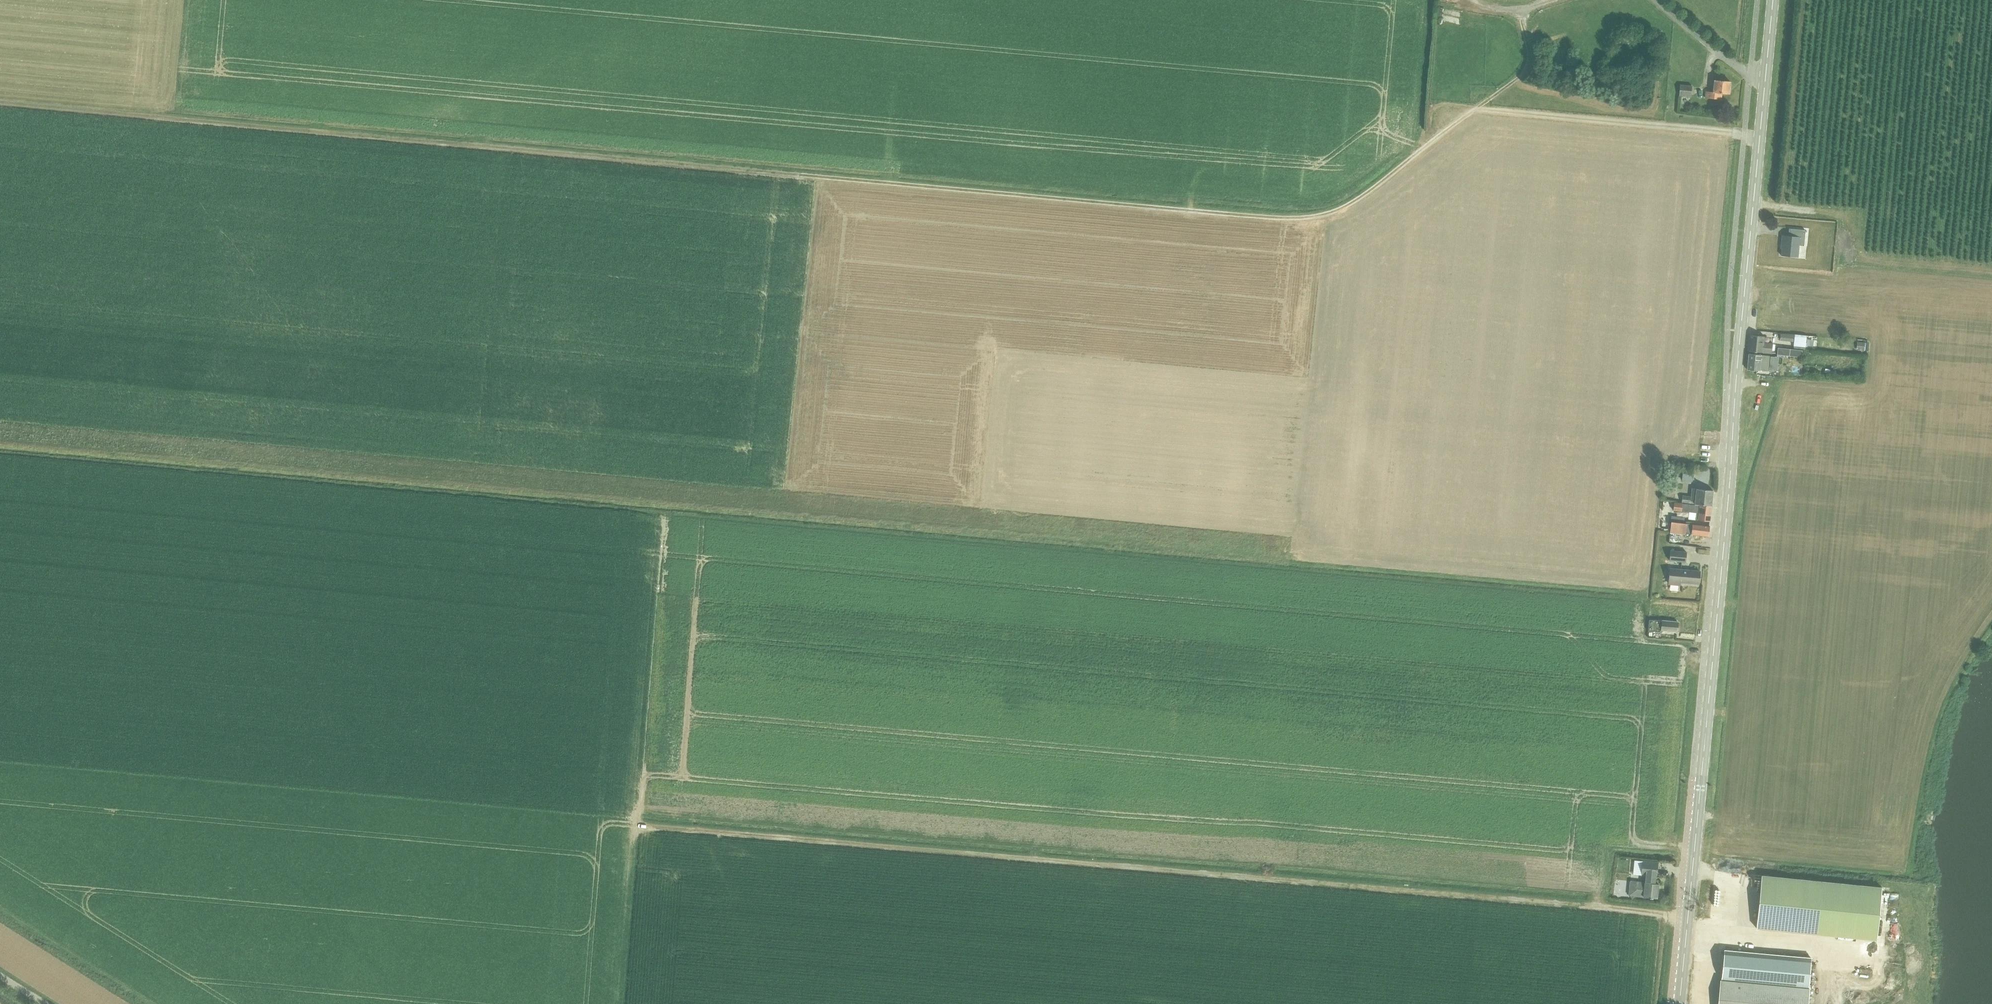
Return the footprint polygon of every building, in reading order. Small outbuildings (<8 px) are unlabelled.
[(1729,94),(1730,81),(1714,80),(1713,92),(1706,91),(1705,98),(1721,99),(1722,93),(1729,94)] [(1691,96),(1692,86),(1680,84),(1679,95),(1691,96)] [(1782,244),(1781,255),(1798,257),(1799,245),(1804,246),(1805,230),(1789,228),(1788,236),(1782,235),(1781,243),(1782,244)] [(1751,335),(1749,351),(1772,353),(1773,343),(1764,342),(1764,336),(1751,335)] [(1777,354),(1801,356),(1802,350),(1777,348),(1777,354)] [(1749,353),(1747,370),(1759,371),(1759,370),(1768,371),(1769,356),(1749,353)] [(1700,432),(1699,439),(1709,441),(1710,434),(1700,432)] [(1682,479),(1693,480),(1694,469),(1684,467),(1682,479)] [(1683,496),(1682,502),(1711,506),(1713,490),(1697,489),(1692,488),(1691,497),(1683,496)] [(1674,502),(1673,510),(1681,511),(1690,512),(1696,513),(1696,519),(1710,521),(1711,506),(1682,502),(1674,502)] [(1671,521),(1670,531),(1687,533),(1692,533),(1692,534),(1708,536),(1709,526),(1683,523),(1671,521)] [(1670,560),(1686,562),(1687,552),(1671,550),(1670,560)] [(1670,569),(1669,584),(1680,585),(1680,582),(1699,583),(1700,571),(1670,569)] [(1677,632),(1678,622),(1662,620),(1649,619),(1648,630),(1662,631),(1662,630),(1677,632)] [(1630,881),(1628,895),(1629,895),(1632,898),(1635,896),(1636,896),(1657,898),(1658,884),(1655,883),(1656,875),(1657,875),(1658,862),(1642,861),(1634,860),(1632,874),(1641,875),(1642,874),(1646,874),(1645,882),(1637,881),(1630,881)] [(1876,940),(1882,889),(1802,881),(1802,879),(1761,875),(1756,928),(1876,940)] [(1722,978),(1719,1003),(1807,1003),(1809,986),(1811,958),(1724,950),(1722,978)]
